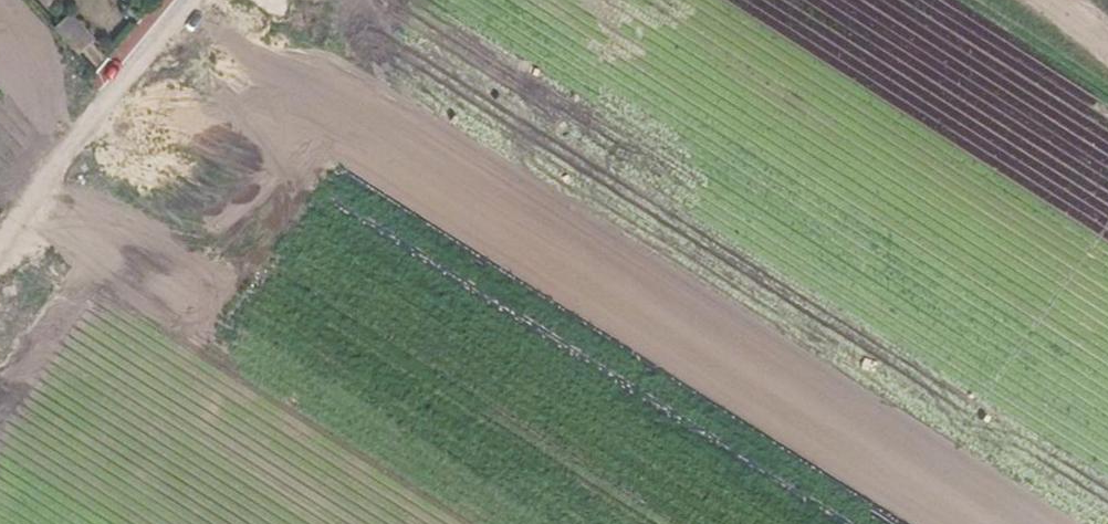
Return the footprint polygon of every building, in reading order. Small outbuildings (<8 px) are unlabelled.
[(57,17),(76,0),(41,0),(57,17)] [(104,53),(80,28),(66,39),(90,66),(104,53)]
